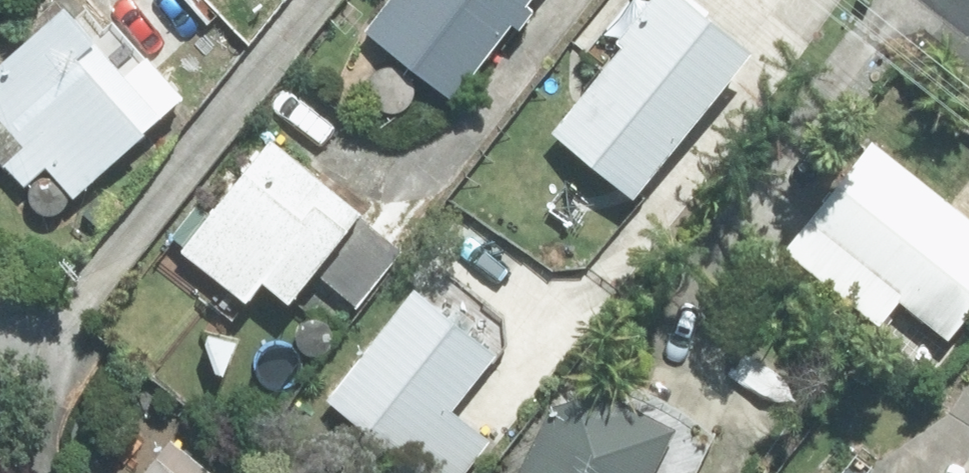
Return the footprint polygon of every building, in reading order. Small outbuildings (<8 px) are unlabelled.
[(361,33),(450,103),(507,30),(512,36),(527,17),(519,11),(527,0),(387,0),(361,33)] [(549,139),(629,204),(745,59),(671,0),(650,0),(558,114),(565,118),(549,139)] [(0,68),(0,164),(22,188),(41,171),(67,200),(172,105),(153,83),(132,102),(57,17),(0,68)] [(968,314),(968,224),(925,188),(875,149),(822,216),(850,239),(886,269),(959,327),(968,314)] [(262,150),(179,261),(243,308),(255,290),(282,310),(353,218),(262,150)] [(397,461),(388,472),(464,472),(484,448),(445,418),(490,361),(409,297),(324,404),(397,461)] [(667,437),(595,399),(551,413),(519,472),(648,472),(667,437)] [(166,446),(143,472),(198,472),(166,446)]
